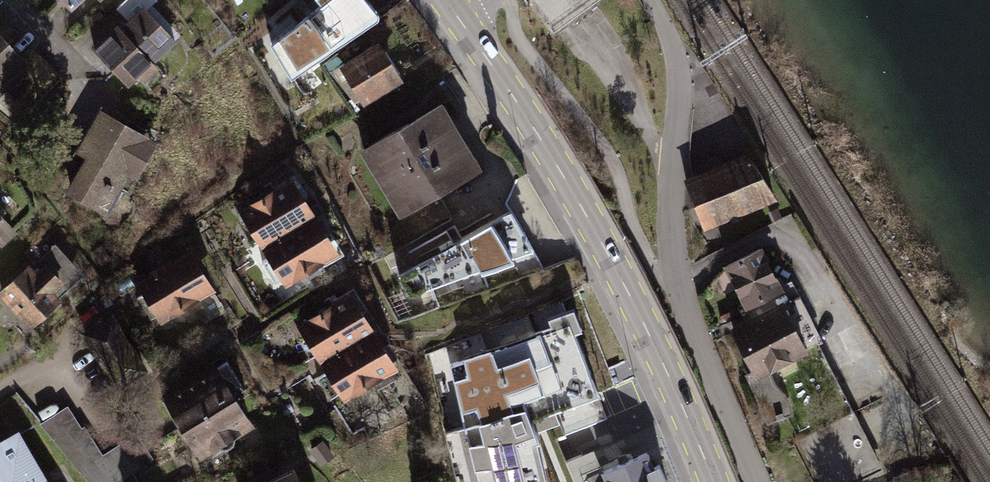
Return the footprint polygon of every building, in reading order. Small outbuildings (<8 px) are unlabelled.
[(76,12),(89,0),(65,0),(76,12)] [(351,0),(308,0),(295,11),(325,45),(362,13),(351,0)] [(180,48),(145,9),(100,49),(135,88),(180,48)] [(0,34),(0,101),(34,67),(0,34)] [(367,109),(407,86),(388,51),(348,74),(367,109)] [(445,101),(363,149),(407,223),(488,174),(445,101)] [(162,149),(117,122),(72,199),(109,220),(131,182),(139,186),(162,149)] [(755,156),(687,186),(709,234),(776,204),(755,156)] [(298,180),(242,212),(286,290),(343,258),(298,180)] [(528,263),(499,212),(452,239),(481,290),(528,263)] [(0,221),(0,256),(17,243),(0,221)] [(48,242),(0,293),(0,298),(41,336),(91,283),(48,242)] [(789,297),(765,253),(729,272),(753,316),(789,297)] [(219,297),(196,256),(137,290),(160,330),(219,297)] [(406,376),(356,295),(296,332),(346,412),(406,376)] [(762,382),(811,355),(786,309),(737,336),(762,382)] [(453,349),(474,481),(549,481),(544,451),(522,454),(518,434),(545,430),(540,394),(568,390),(564,368),(583,365),(578,329),(453,349)] [(258,432),(221,369),(165,402),(202,465),(258,432)] [(0,434),(0,481),(51,481),(17,424),(0,434)] [(112,454),(88,454),(89,481),(113,481),(112,454)] [(651,458),(603,475),(605,481),(659,481),(651,458)] [(299,471),(275,481),(304,481),(299,471)]
